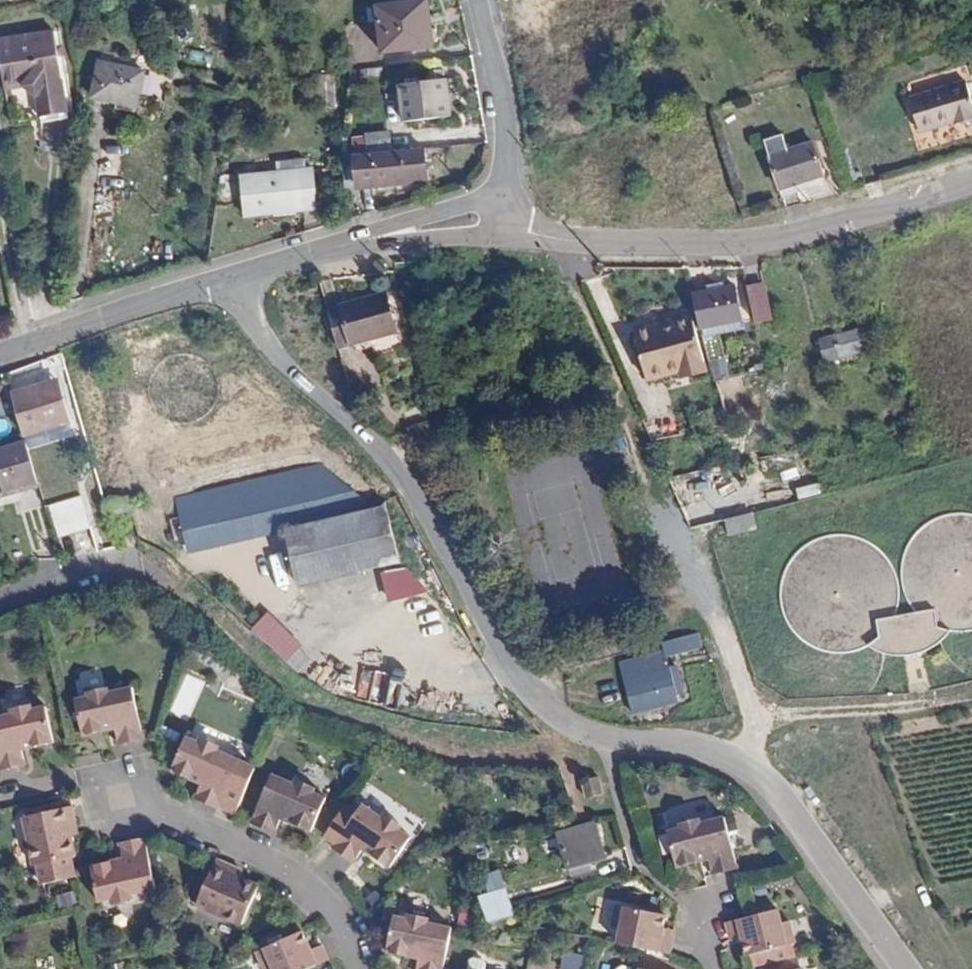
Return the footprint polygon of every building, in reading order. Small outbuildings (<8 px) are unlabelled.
[(626,0),(595,0),(599,10),(626,0)] [(431,55),(425,7),(375,13),(381,61),(431,55)] [(0,37),(0,54),(5,92),(31,88),(36,121),(70,117),(58,29),(0,37)] [(137,108),(144,73),(97,62),(90,97),(137,108)] [(334,107),(332,76),(316,77),(318,109),(334,107)] [(450,122),(444,80),(398,85),(403,128),(450,122)] [(964,81),(909,97),(918,131),(954,121),(955,125),(971,120),(971,109),(964,81)] [(822,177),(811,144),(786,152),(781,136),(765,142),(779,189),(822,177)] [(425,179),(422,149),(353,155),(354,188),(404,184),(404,181),(425,179)] [(341,156),(343,189),(354,188),(353,155),(341,156)] [(315,210),(312,170),(239,177),(243,217),(315,210)] [(805,186),(783,192),(786,204),(809,198),(805,186)] [(717,379),(727,376),(724,359),(726,358),(721,336),(742,331),(740,321),(743,320),(735,286),(692,295),(713,380),(717,379)] [(764,286),(747,290),(754,323),(771,319),(764,286)] [(338,306),(326,309),(336,349),(397,333),(387,292),(338,304),(338,306)] [(705,377),(691,321),(635,336),(649,391),(705,377)] [(878,347),(872,326),(820,339),(825,361),(878,347)] [(59,379),(51,381),(57,404),(65,402),(59,379)] [(51,381),(11,393),(24,435),(72,422),(65,402),(57,404),(51,381)] [(0,387),(0,403),(8,400),(3,386),(0,387)] [(25,441),(0,449),(0,477),(4,491),(37,481),(25,441)] [(763,503),(804,494),(795,454),(754,463),(763,503)] [(805,485),(818,482),(812,460),(800,463),(805,485)] [(41,482),(49,480),(46,471),(38,473),(41,482)] [(319,471),(173,505),(177,522),(166,524),(173,553),(184,550),(186,557),(282,535),(296,594),(397,570),(382,509),(367,512),(319,471)] [(80,496),(49,505),(59,536),(89,527),(80,496)] [(787,627),(794,636),(800,642),(808,648),(817,652),(826,654),(837,655),(848,654),(857,653),(865,649),(872,646),(881,651),(888,654),(898,655),(905,656),(913,655),(925,651),(932,647),(939,642),(949,632),(957,633),(966,633),(971,631),(971,513),(966,513),(959,512),(950,513),(943,515),(937,517),(930,520),(923,525),(917,531),(911,538),(906,545),(903,553),(900,563),(899,571),(900,580),(902,589),(904,597),(909,604),(915,614),(895,618),(898,606),(899,599),(898,589),(897,581),(895,573),(889,562),(879,550),(870,544),(858,538),(849,536),(840,535),(833,535),(822,537),(814,540),(806,544),(797,552),(791,559),(785,568),(781,578),(779,586),(779,595),(779,604),(781,613),(784,620),(787,627)] [(751,514),(724,521),(728,536),(755,530),(751,514)] [(693,636),(662,645),(664,650),(665,656),(696,648),(693,636)] [(665,656),(664,650),(617,662),(631,714),(676,702),(675,694),(682,693),(675,668),(669,670),(665,656)] [(334,694),(359,693),(358,664),(332,665),(334,694)] [(113,710),(114,716),(117,730),(142,726),(131,675),(109,680),(101,675),(90,677),(85,686),(73,688),(80,724),(104,718),(102,712),(113,710)] [(104,718),(114,716),(113,710),(102,712),(104,718)] [(182,740),(167,772),(190,781),(192,777),(201,780),(199,786),(194,796),(194,799),(217,810),(218,807),(233,814),(252,771),(237,764),(237,763),(215,754),(212,747),(206,745),(201,742),(197,743),(194,745),(190,744),(182,740)] [(601,773),(581,777),(585,797),(605,793),(601,773)] [(192,777),(190,781),(199,786),(201,780),(192,777)] [(269,777),(249,824),(272,834),(278,820),(281,813),(290,816),(287,823),(311,833),(325,799),(310,793),(312,789),(298,783),(296,788),(269,777)] [(325,834),(335,841),(332,844),(350,857),(354,859),(355,857),(363,847),(367,841),(376,847),(372,853),(390,866),(411,836),(401,829),(404,825),(385,812),(382,816),(361,802),(356,809),(347,802),(325,834)] [(70,821),(74,821),(71,805),(19,816),(36,886),(60,881),(56,861),(74,857),(69,832),(72,831),(70,821)] [(278,820),(287,823),(290,816),(281,813),(278,820)] [(710,859),(714,874),(739,868),(725,813),(703,818),(702,814),(679,820),(680,825),(669,828),(658,831),(664,853),(674,850),(678,867),(701,861),(700,855),(709,853),(710,859)] [(594,818),(561,828),(573,866),(588,861),(586,855),(604,850),(594,818)] [(112,865),(111,859),(85,864),(93,899),(108,897),(113,900),(124,897),(127,892),(151,887),(141,836),(116,841),(119,858),(120,863),(112,865)] [(363,847),(372,853),(376,847),(367,841),(363,847)] [(523,844),(504,850),(509,865),(528,860),(523,844)] [(701,861),(710,859),(709,853),(700,855),(701,861)] [(235,877),(236,874),(227,870),(229,865),(216,859),(196,906),(242,927),(258,888),(235,877)] [(227,870),(236,874),(238,869),(229,865),(227,870)] [(486,923),(515,917),(509,889),(481,894),(486,923)] [(74,892),(57,896),(60,911),(77,907),(74,892)] [(613,926),(611,934),(609,940),(623,944),(670,952),(672,937),(661,935),(663,925),(666,912),(654,910),(637,906),(608,901),(604,923),(613,926)] [(756,907),(739,912),(721,916),(725,932),(736,930),(739,940),(741,950),(761,945),(763,957),(793,950),(790,939),(798,937),(793,914),(784,916),(781,902),(756,907)] [(452,926),(429,922),(425,915),(411,911),(401,917),(392,915),(385,949),(409,955),(409,949),(419,950),(418,956),(415,968),(443,968),(452,926)] [(673,926),(663,925),(661,935),(672,937),(673,926)] [(736,930),(725,932),(728,942),(739,940),(736,930)] [(308,942),(303,932),(250,955),(256,968),(313,968),(330,962),(325,948),(313,953),(308,942)] [(320,937),(308,942),(313,953),(325,948),(320,937)] [(679,964),(630,953),(628,964),(625,964),(624,968),(678,968),(679,964)]
